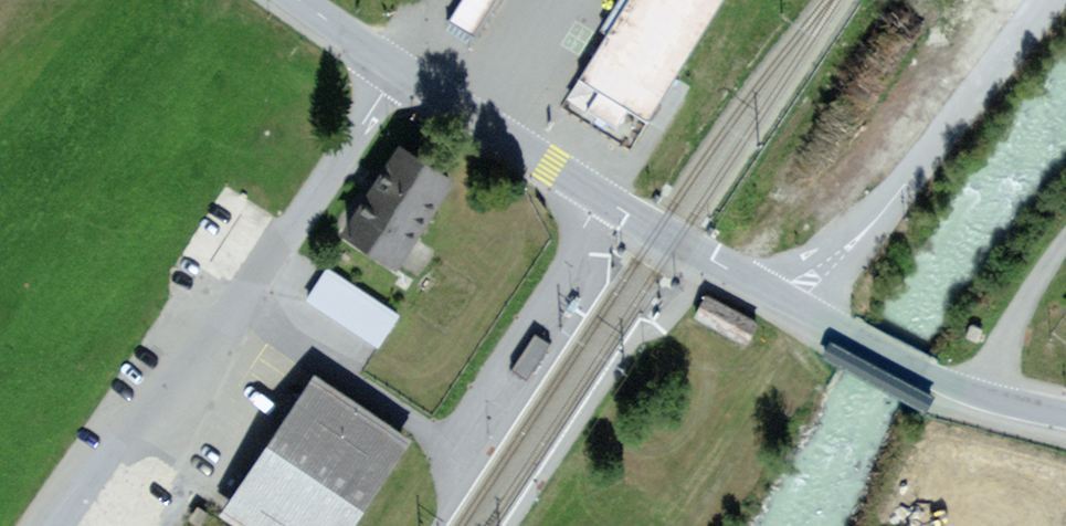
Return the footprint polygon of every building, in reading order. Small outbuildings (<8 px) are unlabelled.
[(448,22),(462,30),(478,39),(502,0),(462,0),(448,22)] [(726,0),(631,0),(624,12),(607,40),(599,52),(592,64),(580,83),(598,94),(598,95),(586,115),(599,123),(616,133),(628,114),(646,125),(676,78),(726,0)] [(458,183),(405,146),(373,191),(341,237),(394,273),(458,183)] [(329,269),(307,301),(340,323),(377,348),(399,317),(329,269)] [(707,298),(696,318),(745,344),(756,324),(717,303),(707,298)] [(982,330),(971,326),(965,339),(977,344),(980,337),(982,330)] [(526,381),(551,345),(542,339),(535,335),(511,371),(526,381)] [(315,375),(230,498),(218,517),(232,525),(355,525),(413,441),(315,375)]
